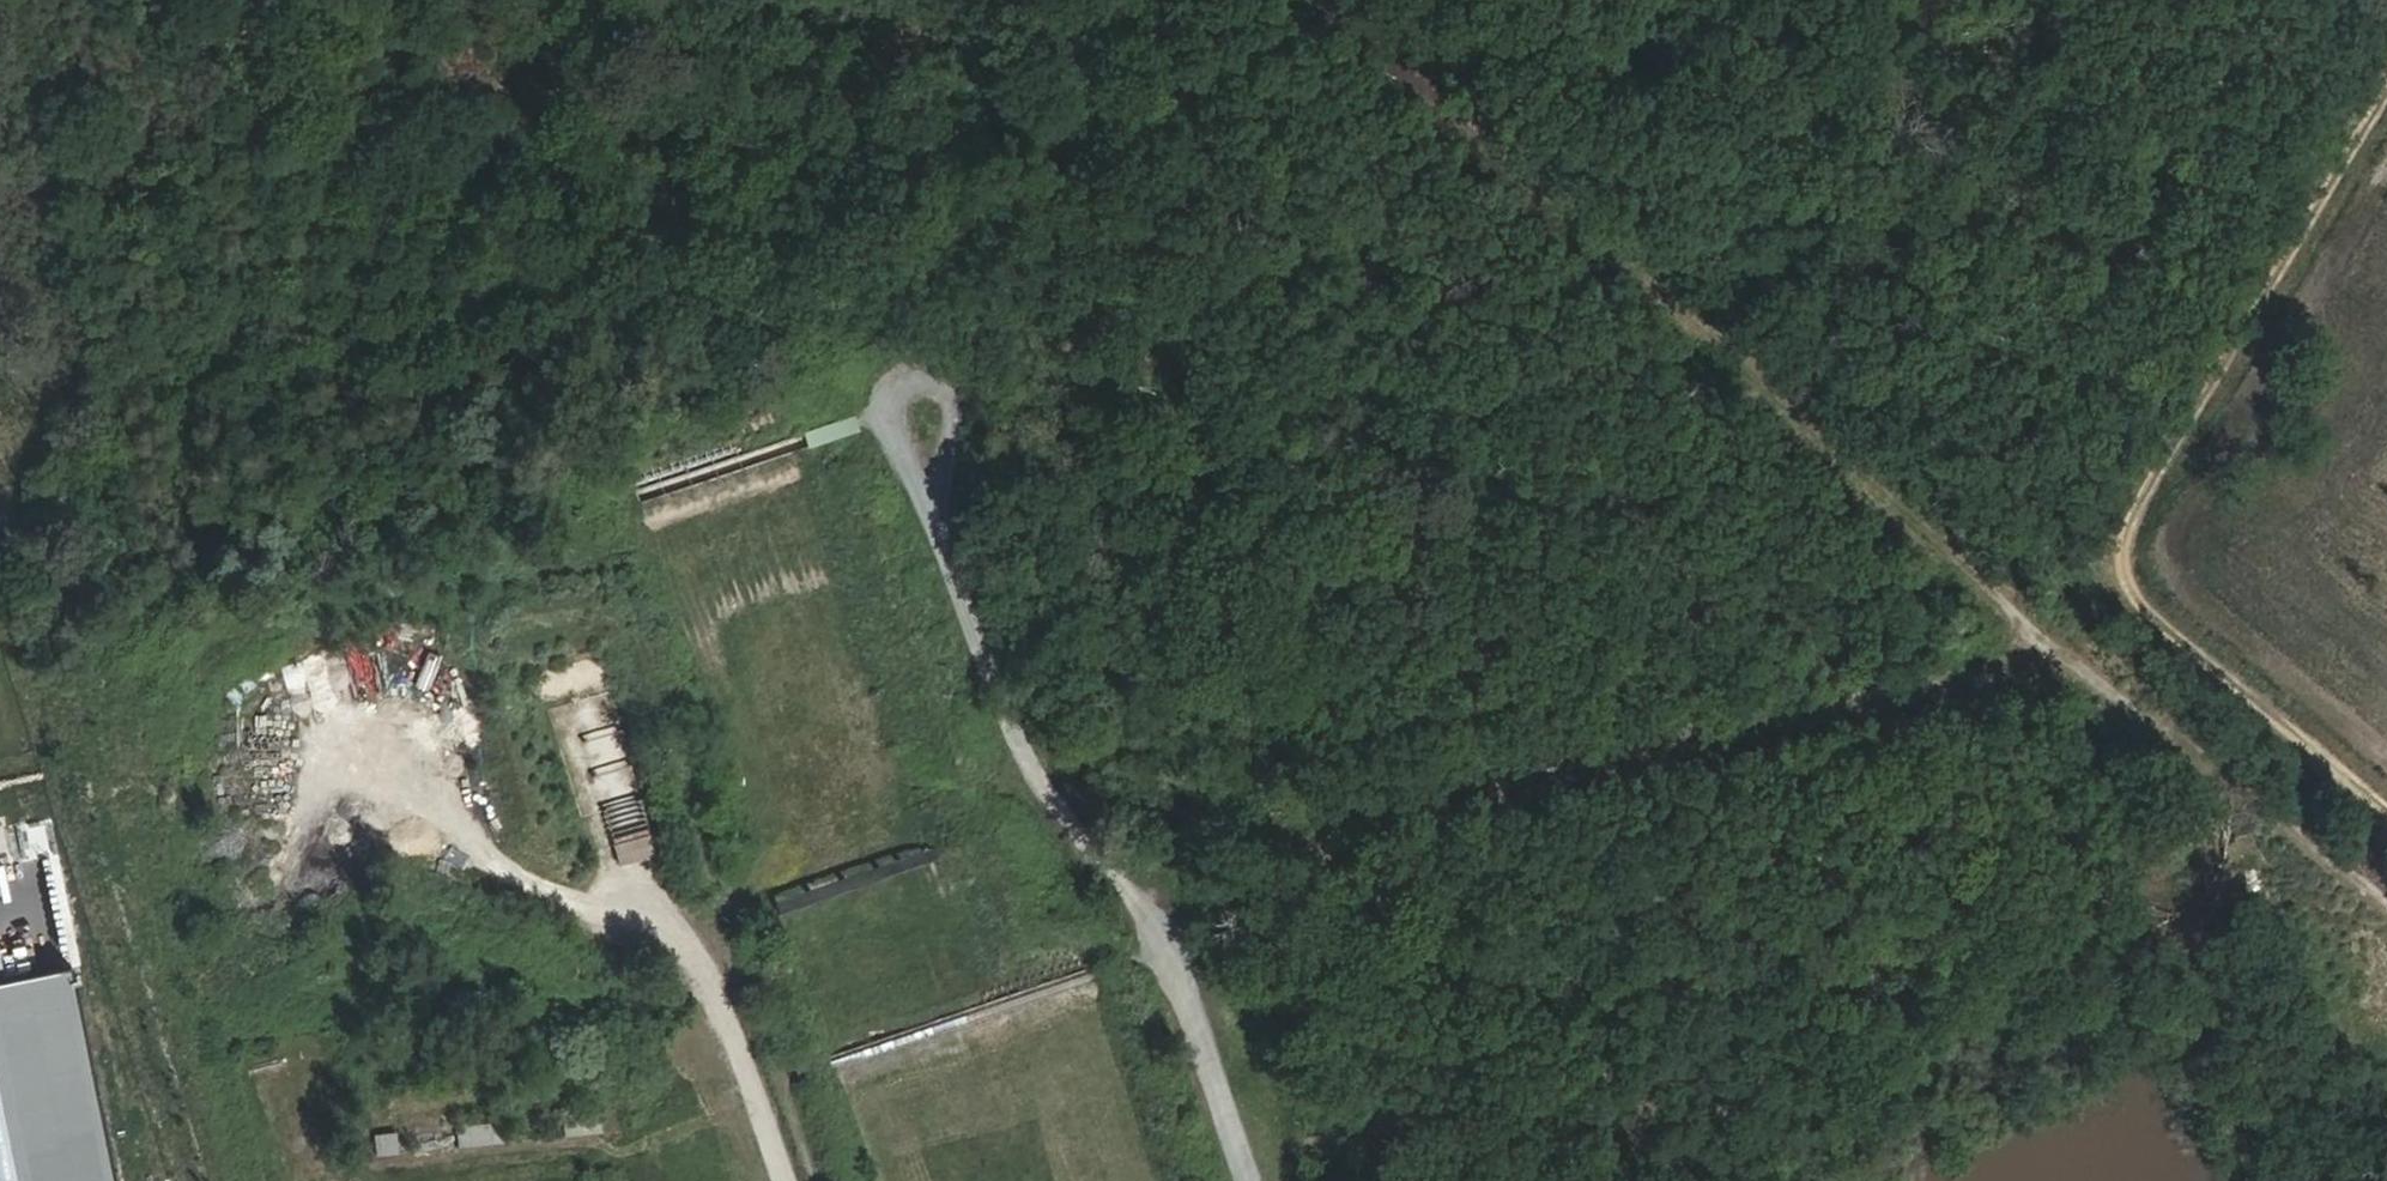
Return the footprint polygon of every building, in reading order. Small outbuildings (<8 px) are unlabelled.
[(235,732),(214,734),(217,764),(238,762),(235,732)] [(607,805),(613,834),(650,825),(643,797),(607,805)] [(616,835),(619,864),(657,861),(654,831),(616,835)] [(0,989),(0,1180),(115,1180),(70,974),(0,989)] [(602,1104),(566,1108),(569,1137),(605,1133),(602,1104)] [(502,1140),(495,1113),(456,1124),(463,1151),(502,1140)] [(398,1132),(374,1133),(375,1156),(399,1155),(398,1132)]
